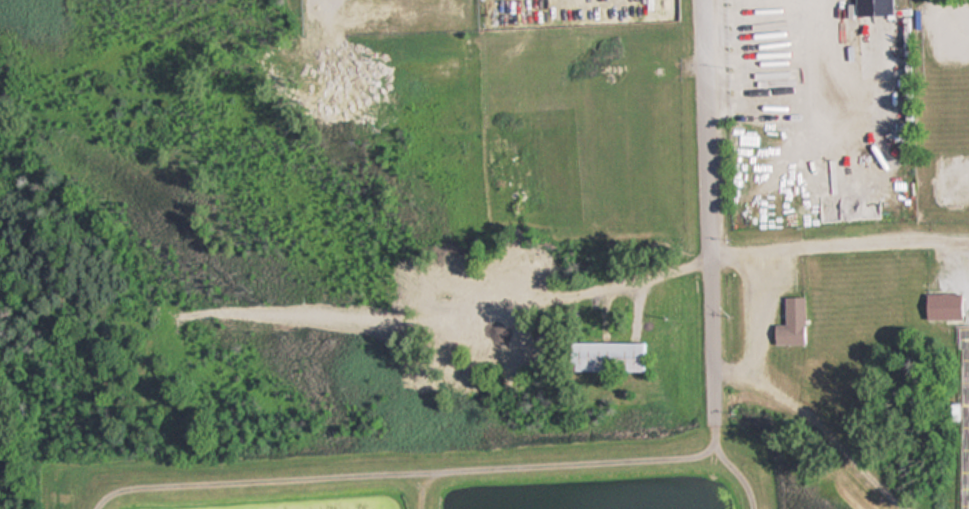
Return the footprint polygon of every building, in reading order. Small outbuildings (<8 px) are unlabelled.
[(850,16),(889,15),(889,0),(850,0),(850,16)] [(960,293),(922,293),(922,318),(960,318),(960,293)] [(801,345),(801,297),(782,297),(782,325),(771,325),(771,345),(801,345)] [(566,342),(566,371),(642,372),(642,342),(566,342)]
